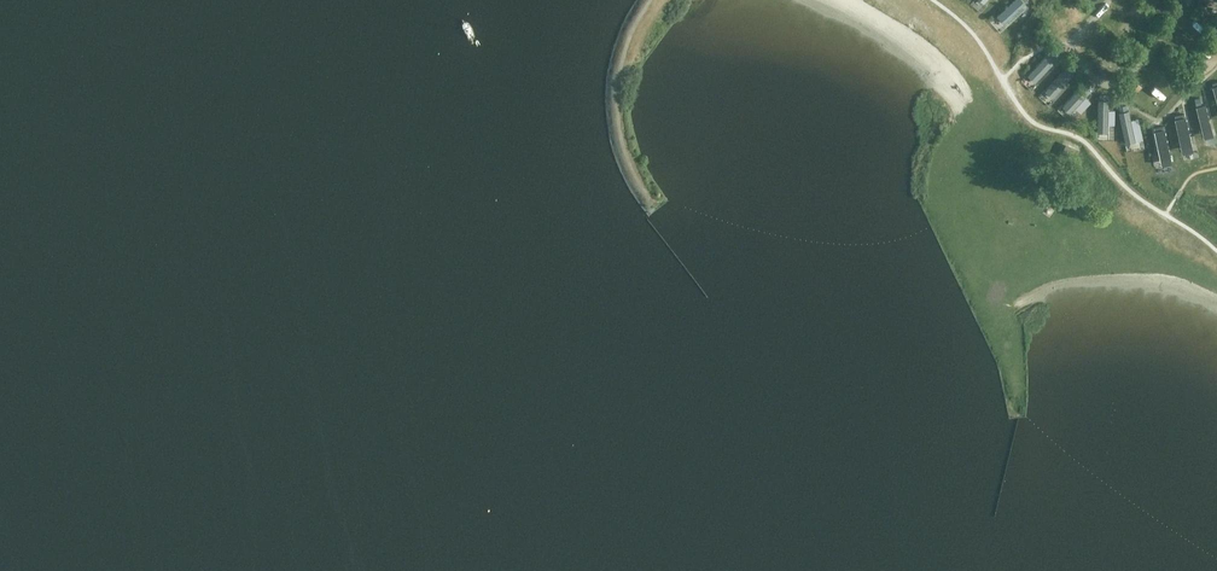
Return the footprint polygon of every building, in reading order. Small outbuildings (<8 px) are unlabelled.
[(1054,48),(1050,52),(1056,57),(1059,53),(1054,48)] [(1071,63),(1067,67),(1073,72),(1076,68),(1071,63)] [(1053,73),(1064,98),(1075,93),(1063,68),(1053,73)] [(1088,79),(1085,82),(1091,88),(1094,84),(1088,79)] [(1072,96),(1062,103),(1068,113),(1078,106),(1072,96)] [(1206,137),(1215,135),(1207,104),(1198,106),(1206,137)] [(1176,118),(1183,153),(1194,150),(1188,115),(1176,118)] [(1072,156),(1075,149),(1067,146),(1064,153),(1072,156)]
